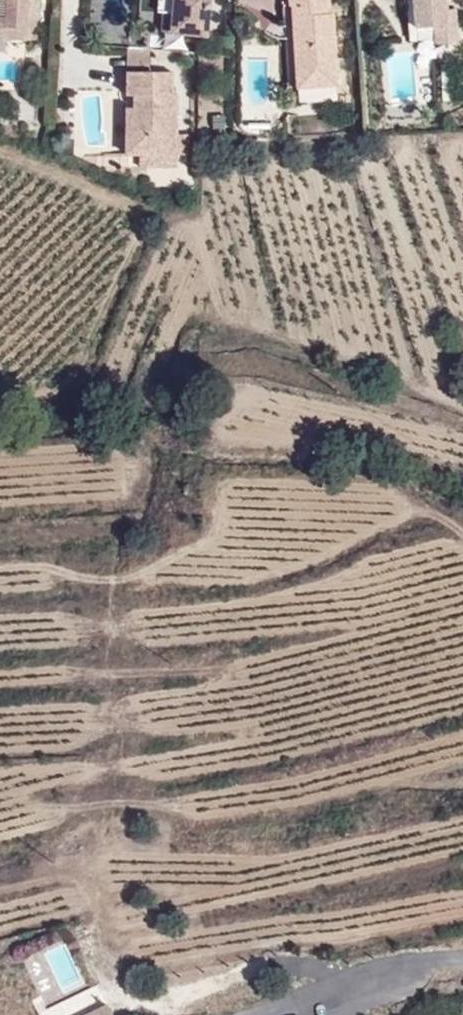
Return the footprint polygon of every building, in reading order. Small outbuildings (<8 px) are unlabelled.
[(42,0),(0,0),(0,4),(5,4),(5,14),(4,35),(0,36),(0,59),(29,60),(31,6),(41,7),(42,0)] [(165,0),(156,0),(155,11),(164,13),(165,0)] [(164,13),(162,33),(207,36),(210,0),(165,0),(164,13)] [(287,18),(286,0),(277,0),(278,19),(287,18)] [(290,101),(331,99),(327,26),(321,27),(320,0),(286,0),(287,18),(290,101)] [(413,30),(430,29),(433,45),(457,44),(454,9),(447,9),(445,0),(410,0),(413,30)] [(178,156),(179,96),(174,95),(174,71),(125,70),(125,96),(136,96),(136,107),(135,140),(154,140),(155,155),(178,156)] [(155,155),(154,140),(135,140),(136,107),(125,107),(123,155),(155,155)]
